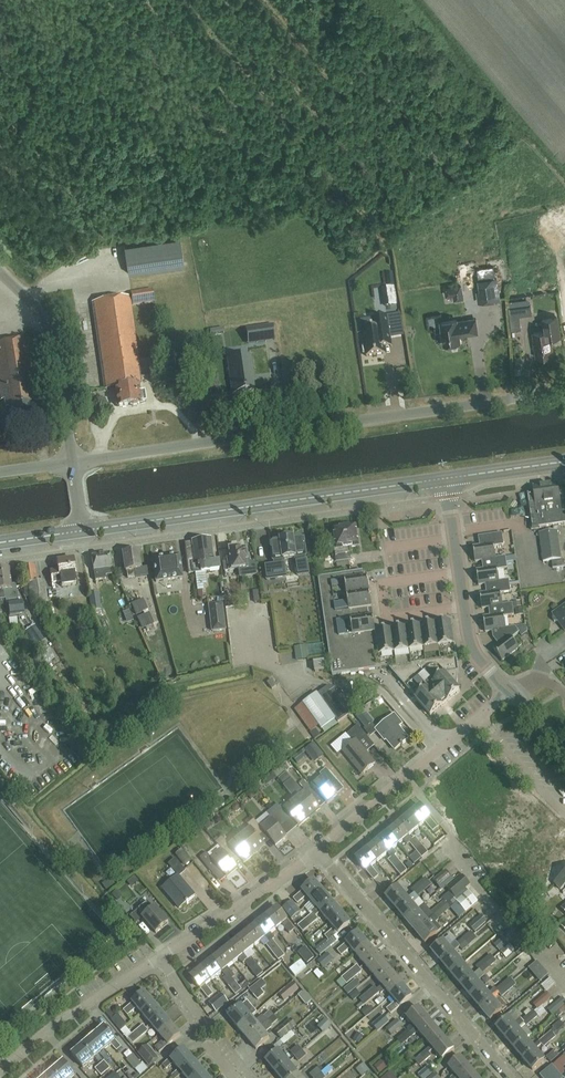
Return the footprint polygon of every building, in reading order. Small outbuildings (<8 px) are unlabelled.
[(180,238),(124,246),(129,274),(184,266),(180,238)] [(477,269),(477,271),(482,303),(499,301),(494,269),(494,267),(477,269)] [(384,306),(397,305),(394,287),(382,289),(384,306)] [(132,304),(154,301),(152,288),(131,292),(132,304)] [(136,404),(138,402),(140,402),(145,401),(144,391),(139,391),(138,383),(141,383),(138,368),(140,367),(130,296),(92,302),(105,388),(114,386),(117,405),(130,404),(132,405),(136,404)] [(387,316),(372,319),(374,329),(363,330),(365,345),(362,345),(363,353),(366,353),(366,356),(385,354),(384,347),(392,346),(387,316)] [(537,357),(553,354),(550,338),(560,337),(557,317),(543,319),(545,331),(534,332),(537,357)] [(443,343),(444,343),(444,345),(460,343),(459,336),(478,333),(476,319),(457,322),(456,320),(441,322),(442,332),(441,332),(439,333),(438,334),(437,336),(436,337),(437,339),(437,341),(439,342),(441,343),(443,343)] [(255,328),(246,329),(248,343),(266,340),(275,339),(273,325),(264,327),(255,328)] [(39,409),(28,339),(0,343),(0,393),(1,400),(4,399),(6,408),(9,407),(10,420),(34,416),(33,410),(39,409)] [(253,375),(250,356),(227,359),(232,393),(253,390),(251,375),(253,375)] [(230,415),(219,419),(220,421),(224,425),(229,423),(230,417),(230,415)] [(533,488),(536,506),(528,507),(531,529),(539,528),(539,527),(564,523),(564,510),(561,511),(560,502),(558,484),(533,488)] [(350,547),(358,546),(356,526),(331,530),(333,540),(334,539),(335,549),(334,549),(335,555),(336,562),(351,560),(350,553),(350,547)] [(557,530),(539,532),(543,561),(561,558),(557,530)] [(479,546),(473,547),(475,561),(482,561),(482,560),(496,558),(495,558),(494,546),(503,545),(502,533),(478,537),(479,546)] [(265,567),(267,580),(287,577),(285,564),(283,564),(282,559),(283,559),(283,560),(296,558),(298,576),(309,574),(307,561),(306,561),(305,556),(306,556),(304,539),(294,540),(294,539),(292,539),(292,538),(290,536),(289,535),(287,535),(284,536),(283,537),(282,539),(282,541),(281,541),(281,542),(271,543),(273,560),(274,560),(275,566),(265,567)] [(185,552),(188,572),(191,572),(192,573),(219,569),(218,562),(213,562),(210,539),(191,542),(191,544),(185,545),(186,552),(185,552)] [(245,547),(238,548),(238,546),(228,547),(230,558),(228,558),(228,561),(223,562),(224,570),(238,568),(239,576),(256,574),(255,562),(249,563),(248,558),(247,558),(245,547)] [(134,570),(139,569),(137,551),(123,553),(125,571),(127,570),(128,578),(135,577),(134,570)] [(105,575),(112,574),(111,568),(109,553),(91,556),(93,570),(94,570),(95,580),(106,579),(105,575)] [(179,556),(153,559),(156,581),(182,578),(179,556)] [(483,569),(476,570),(478,585),(485,584),(485,583),(499,581),(497,570),(507,568),(505,556),(496,558),(482,560),(482,561),(483,569)] [(61,586),(76,583),(75,574),(73,559),(57,561),(58,569),(50,570),(52,582),(60,581),(61,586)] [(564,559),(552,561),(553,568),(564,566),(564,559)] [(37,581),(35,566),(21,568),(23,583),(28,583),(32,609),(47,607),(44,580),(37,581)] [(4,603),(6,603),(5,598),(12,597),(11,588),(12,588),(9,567),(0,569),(0,573),(4,603)] [(364,579),(363,571),(355,572),(318,577),(330,658),(332,675),(381,668),(388,667),(457,657),(455,645),(453,645),(450,623),(376,634),(367,578),(364,579)] [(486,593),(480,594),(482,608),(488,607),(491,606),(502,605),(500,593),(510,592),(509,580),(499,581),(485,583),(485,584),(486,593)] [(222,588),(214,591),(217,599),(225,597),(222,588)] [(91,611),(101,609),(99,591),(88,593),(91,611)] [(503,601),(511,600),(511,592),(502,593),(503,601)] [(131,604),(136,614),(147,609),(143,598),(131,604)] [(9,615),(23,613),(22,601),(8,603),(9,615)] [(223,603),(211,605),(214,631),(227,629),(223,603)] [(490,616),(483,617),(485,632),(492,631),(492,630),(506,628),(504,617),(514,615),(512,603),(502,605),(491,606),(488,607),(490,616)] [(553,614),(553,615),(552,618),(554,621),(557,622),(557,621),(558,621),(564,631),(564,605),(553,614)] [(131,610),(125,613),(129,622),(135,620),(131,610)] [(148,612),(137,617),(142,629),(154,623),(148,612)] [(232,623),(255,622),(255,612),(231,613),(232,623)] [(518,623),(524,622),(523,614),(516,615),(518,623)] [(35,624),(26,630),(35,645),(44,639),(35,624)] [(492,630),(492,631),(493,637),(498,645),(493,649),(502,660),(519,648),(511,638),(519,632),(522,636),(527,632),(525,625),(515,627),(506,628),(492,630)] [(306,650),(296,651),(297,660),(308,658),(306,650)] [(443,675),(457,672),(459,672),(457,657),(388,667),(416,698),(425,690),(435,682),(443,675)] [(315,672),(318,671),(322,671),(325,670),(324,661),(314,662),(315,672)] [(435,682),(450,699),(460,691),(457,688),(458,677),(457,672),(443,675),(435,682)] [(267,682),(272,689),(276,685),(272,679),(267,682)] [(425,690),(440,707),(450,699),(435,682),(425,690)] [(337,723),(354,711),(339,689),(338,688),(328,687),(317,694),(317,693),(303,703),(321,729),(335,719),(337,723)] [(415,699),(431,716),(440,707),(425,690),(416,698),(415,699)] [(366,727),(371,723),(371,722),(361,711),(356,715),(366,727)] [(395,749),(408,738),(398,726),(402,723),(394,714),(376,729),(382,737),(383,736),(395,749)] [(93,734),(100,729),(93,720),(86,725),(93,734)] [(363,772),(375,763),(358,742),(366,736),(358,726),(347,734),(353,742),(342,750),(356,768),(358,766),(363,772)] [(13,742),(9,730),(0,732),(0,735),(3,745),(13,742)] [(379,751),(375,754),(382,764),(387,761),(379,751)] [(322,776),(311,785),(319,795),(326,803),(337,793),(330,785),(336,780),(326,768),(319,773),(322,776)] [(284,786),(295,799),(309,817),(320,808),(314,800),(319,795),(311,785),(310,783),(303,788),(305,791),(302,793),(291,780),(284,786)] [(211,805),(214,811),(226,802),(222,797),(211,805)] [(281,805),(275,810),(286,823),(292,818),(298,826),(309,817),(295,799),(283,808),(281,805)] [(409,814),(419,826),(425,821),(432,830),(437,827),(430,817),(420,805),(409,814)] [(271,818),(261,827),(265,832),(276,845),(287,836),(280,828),(286,823),(275,810),(269,816),(271,818)] [(419,826),(409,814),(398,823),(408,835),(419,826)] [(249,828),(240,836),(255,854),(266,845),(259,837),(265,832),(261,827),(254,819),(247,825),(249,828)] [(412,840),(408,835),(398,823),(387,832),(397,844),(403,839),(407,844),(409,842),(412,840)] [(388,860),(394,868),(400,863),(394,855),(396,853),(392,848),(397,844),(387,832),(377,840),(387,852),(391,858),(388,860)] [(216,842),(222,850),(231,860),(237,855),(244,863),(255,854),(240,836),(229,845),(222,837),(216,842)] [(421,845),(415,837),(412,840),(409,842),(415,849),(421,845)] [(377,840),(366,849),(376,861),(387,852),(377,840)] [(427,852),(421,845),(415,849),(421,857),(427,852)] [(370,866),(376,861),(366,849),(355,858),(365,870),(366,870),(373,879),(378,875),(370,866)] [(231,860),(222,850),(212,859),(206,852),(200,857),(215,875),(221,870),(226,877),(237,868),(231,860)] [(171,863),(179,873),(185,869),(176,859),(171,863)] [(400,863),(394,868),(400,875),(406,870),(400,863)] [(196,869),(192,872),(199,881),(203,878),(196,869)] [(442,889),(453,879),(448,873),(436,883),(442,889)] [(179,908),(195,895),(177,874),(162,887),(179,908)] [(554,882),(554,883),(560,889),(564,885),(564,874),(554,882)] [(462,875),(447,888),(455,897),(470,884),(462,875)] [(423,890),(430,884),(425,878),(418,884),(423,890)] [(311,900),(323,890),(314,880),(302,890),(293,898),(297,903),(306,895),(311,900)] [(385,896),(395,908),(414,892),(416,895),(423,890),(418,884),(411,889),(409,887),(403,893),(397,886),(385,896)] [(478,901),(466,888),(454,899),(465,912),(478,901)] [(323,890),(311,900),(316,906),(311,910),(313,912),(315,915),(320,911),(332,901),(329,897),(330,895),(325,889),(323,890)] [(414,892),(395,908),(405,919),(416,910),(411,903),(418,897),(416,895),(414,892)] [(291,918),(301,911),(292,900),(283,907),(291,918)] [(156,932),(169,922),(156,906),(153,908),(147,901),(138,908),(144,916),(143,917),(156,932)] [(329,921),(341,911),(332,901),(320,911),(329,921)] [(445,901),(438,907),(443,913),(449,907),(445,901)] [(427,922),(434,916),(436,918),(443,913),(438,907),(431,912),(424,904),(417,910),(416,910),(405,919),(415,931),(427,922)] [(266,916),(276,928),(282,923),(289,932),(293,929),(286,920),(287,919),(277,907),(266,916)] [(341,911),(329,921),(334,927),(325,935),(329,940),(338,932),(350,922),(341,911)] [(313,912),(305,918),(310,924),(318,918),(315,915),(313,912)] [(474,932),(486,921),(481,914),(469,925),(474,932)] [(255,924),(265,936),(276,928),(266,916),(255,924)] [(434,922),(437,920),(436,918),(434,916),(427,922),(415,931),(424,943),(440,929),(434,922)] [(303,931),(310,924),(305,918),(298,925),(303,931)] [(244,933),(254,945),(265,936),(255,924),(244,933)] [(355,953),(367,943),(358,932),(346,942),(347,942),(337,950),(341,955),(350,947),(355,953)] [(464,938),(469,944),(476,938),(471,932),(464,938)] [(233,941),(243,954),(254,945),(244,933),(233,941)] [(500,951),(508,943),(503,937),(494,944),(500,951)] [(441,962),(452,953),(459,947),(462,950),(469,944),(464,938),(457,944),(455,942),(448,947),(442,941),(431,951),(441,962)] [(266,944),(272,952),(278,947),(272,939),(266,944)] [(325,940),(315,949),(320,954),(330,945),(325,940)] [(238,958),(242,963),(244,961),(247,959),(243,954),(233,941),(223,950),(232,962),(238,958)] [(367,943),(355,953),(364,963),(376,953),(367,943)] [(514,951),(509,944),(500,952),(506,958),(514,951)] [(306,946),(300,951),(308,959),(313,954),(306,946)] [(284,955),(278,947),(272,952),(278,959),(284,955)] [(223,950),(212,958),(221,971),(222,971),(226,976),(223,978),(229,986),(235,981),(229,973),(231,972),(227,967),(232,962),(223,950)] [(327,953),(322,957),(318,961),(323,967),(333,959),(327,953)] [(376,953),(364,963),(373,974),(385,964),(376,953)] [(441,962),(451,974),(462,964),(452,953),(441,962)] [(483,961),(488,967),(495,961),(490,955),(483,961)] [(250,969),(256,964),(250,957),(247,959),(244,961),(250,969)] [(521,968),(532,962),(529,957),(518,963),(521,968)] [(212,958),(201,967),(211,979),(221,971),(212,958)] [(476,967),(479,969),(481,972),(488,967),(483,961),(476,967)] [(262,972),(256,964),(250,969),(256,976),(262,972)] [(382,984),(394,974),(385,964),(373,974),(382,984)] [(451,974),(460,985),(472,975),(462,964),(451,974)] [(357,965),(349,971),(354,977),(362,970),(357,965)] [(205,984),(211,979),(201,967),(190,976),(200,988),(200,987),(208,997),(212,994),(205,984)] [(314,973),(322,979),(326,974),(319,967),(314,973)] [(460,985),(470,997),(481,987),(476,981),(483,975),(481,972),(479,969),(472,975),(460,985)] [(347,983),(354,977),(349,971),(342,977),(347,983)] [(391,995),(403,985),(394,974),(382,984),(377,988),(375,986),(367,992),(372,998),(379,991),(381,993),(386,989),(391,995)] [(543,984),(549,991),(558,984),(552,977),(543,984)] [(508,990),(514,984),(509,978),(503,984),(508,990)] [(266,984),(262,979),(249,989),(257,999),(264,993),(261,989),(266,984)] [(241,988),(235,981),(229,986),(235,994),(241,988)] [(293,983),(285,990),(289,996),(298,989),(293,983)] [(480,1008),(491,998),(498,992),(501,995),(508,990),(503,984),(496,989),(494,988),(487,994),(481,987),(470,997),(480,1008)] [(403,985),(391,995),(396,1000),(386,1008),(390,1012),(399,1005),(400,1005),(412,995),(403,985)] [(538,1009),(552,997),(547,991),(533,1003),(538,1009)] [(141,1012),(153,1002),(144,992),(123,1009),(128,1014),(137,1007),(141,1012)] [(360,998),(365,1004),(372,998),(367,992),(360,998)] [(498,992),(491,998),(480,1008),(490,1020),(501,1010),(495,1003),(502,997),(501,995),(498,992)] [(220,994),(215,998),(209,1002),(215,1010),(226,1001),(220,994)] [(548,1009),(553,1015),(564,1005),(564,1000),(562,997),(548,1009)] [(228,1016),(237,1027),(250,1016),(256,1011),(247,1000),(228,1016)] [(153,1002),(141,1012),(150,1023),(162,1013),(153,1002)] [(410,1031),(415,1027),(427,1017),(418,1006),(406,1016),(412,1023),(407,1027),(408,1029),(410,1031)] [(255,1021),(250,1016),(237,1027),(246,1037),(273,1015),(269,1011),(262,1016),(261,1016),(255,1021)] [(532,1022),(537,1017),(532,1011),(526,1015),(532,1022)] [(496,1028),(505,1038),(524,1023),(526,1026),(532,1022),(526,1015),(521,1020),(514,1012),(496,1028)] [(171,1023),(162,1013),(150,1023),(159,1033),(171,1023)] [(112,1020),(120,1030),(127,1025),(118,1014),(112,1020)] [(378,1031),(389,1020),(383,1014),(372,1024),(378,1031)] [(269,1037),(264,1031),(277,1020),(273,1015),(246,1037),(256,1048),(269,1037)] [(437,1021),(442,1027),(450,1020),(445,1015),(437,1021)] [(408,1029),(403,1034),(407,1039),(412,1034),(413,1035),(418,1030),(424,1038),(436,1027),(427,1017),(415,1027),(410,1031),(408,1029)] [(390,1034),(401,1025),(396,1019),(385,1028),(390,1034)] [(277,1031),(281,1037),(294,1026),(289,1020),(277,1031)] [(564,1025),(560,1020),(553,1026),(554,1027),(549,1031),(553,1035),(564,1025)] [(171,1023),(159,1033),(164,1039),(155,1047),(159,1051),(168,1043),(169,1044),(180,1034),(171,1023)] [(526,1026),(524,1023),(505,1038),(514,1049),(525,1039),(532,1033),(528,1028),(526,1026)] [(135,1031),(140,1036),(148,1030),(143,1024),(135,1031)] [(121,1046),(115,1039),(104,1026),(93,1035),(104,1048),(110,1043),(116,1050),(121,1046)] [(428,1053),(433,1048),(445,1038),(436,1027),(424,1038),(431,1045),(426,1049),(426,1050),(428,1053)] [(304,1038),(312,1031),(309,1028),(301,1035),(304,1038)] [(133,1043),(140,1036),(135,1031),(128,1037),(133,1043)] [(549,1031),(544,1036),(549,1041),(554,1036),(549,1031)] [(407,1039),(403,1034),(397,1038),(401,1043),(407,1039)] [(82,1044),(94,1058),(104,1048),(93,1035),(82,1044)] [(543,1046),(549,1041),(544,1036),(532,1046),(525,1039),(514,1049),(523,1059),(534,1049),(541,1044),(543,1046)] [(445,1038),(433,1048),(443,1059),(455,1049),(445,1038)] [(225,1041),(218,1047),(224,1055),(232,1050),(225,1041)] [(94,1058),(82,1044),(71,1054),(83,1067),(94,1058)] [(149,1065),(158,1057),(153,1051),(152,1052),(146,1045),(138,1052),(149,1065)] [(290,1051),(294,1056),(301,1050),(297,1045),(290,1051)] [(180,1070),(193,1059),(184,1048),(171,1059),(170,1057),(162,1064),(166,1068),(173,1062),(179,1069),(180,1070)] [(544,1060),(534,1049),(523,1059),(532,1070),(544,1060)] [(266,1060),(275,1072),(288,1062),(278,1050),(266,1060)] [(305,1054),(301,1050),(294,1056),(298,1060),(305,1054)] [(426,1050),(421,1055),(425,1060),(430,1055),(428,1053),(426,1050)] [(419,1064),(425,1060),(421,1055),(415,1059),(419,1064)] [(457,1077),(469,1066),(460,1056),(448,1066),(455,1074),(451,1077),(455,1077),(457,1077)] [(187,1077),(192,1077),(202,1070),(193,1059),(180,1070),(179,1069),(171,1075),(174,1077),(176,1077),(182,1072),(187,1077)] [(104,1060),(99,1064),(105,1071),(110,1067),(104,1060)] [(59,1077),(70,1077),(74,1074),(63,1061),(52,1070),(59,1077)] [(145,1062),(137,1067),(141,1075),(150,1070),(145,1062)] [(297,1073),(288,1062),(275,1072),(281,1077),(291,1077),(297,1073)] [(105,1071),(99,1064),(95,1068),(101,1075),(105,1071)] [(371,1071),(366,1065),(359,1070),(364,1076),(371,1071)] [(434,1071),(428,1065),(418,1074),(421,1077),(427,1077),(434,1071)] [(542,1077),(562,1077),(551,1065),(539,1075),(542,1077)] [(478,1077),(469,1066),(457,1077),(455,1077),(477,1077),(478,1077)] [(321,1072),(317,1068),(309,1074),(313,1077),(314,1077),(321,1072)] [(202,1070),(192,1077),(209,1077),(202,1070)]
